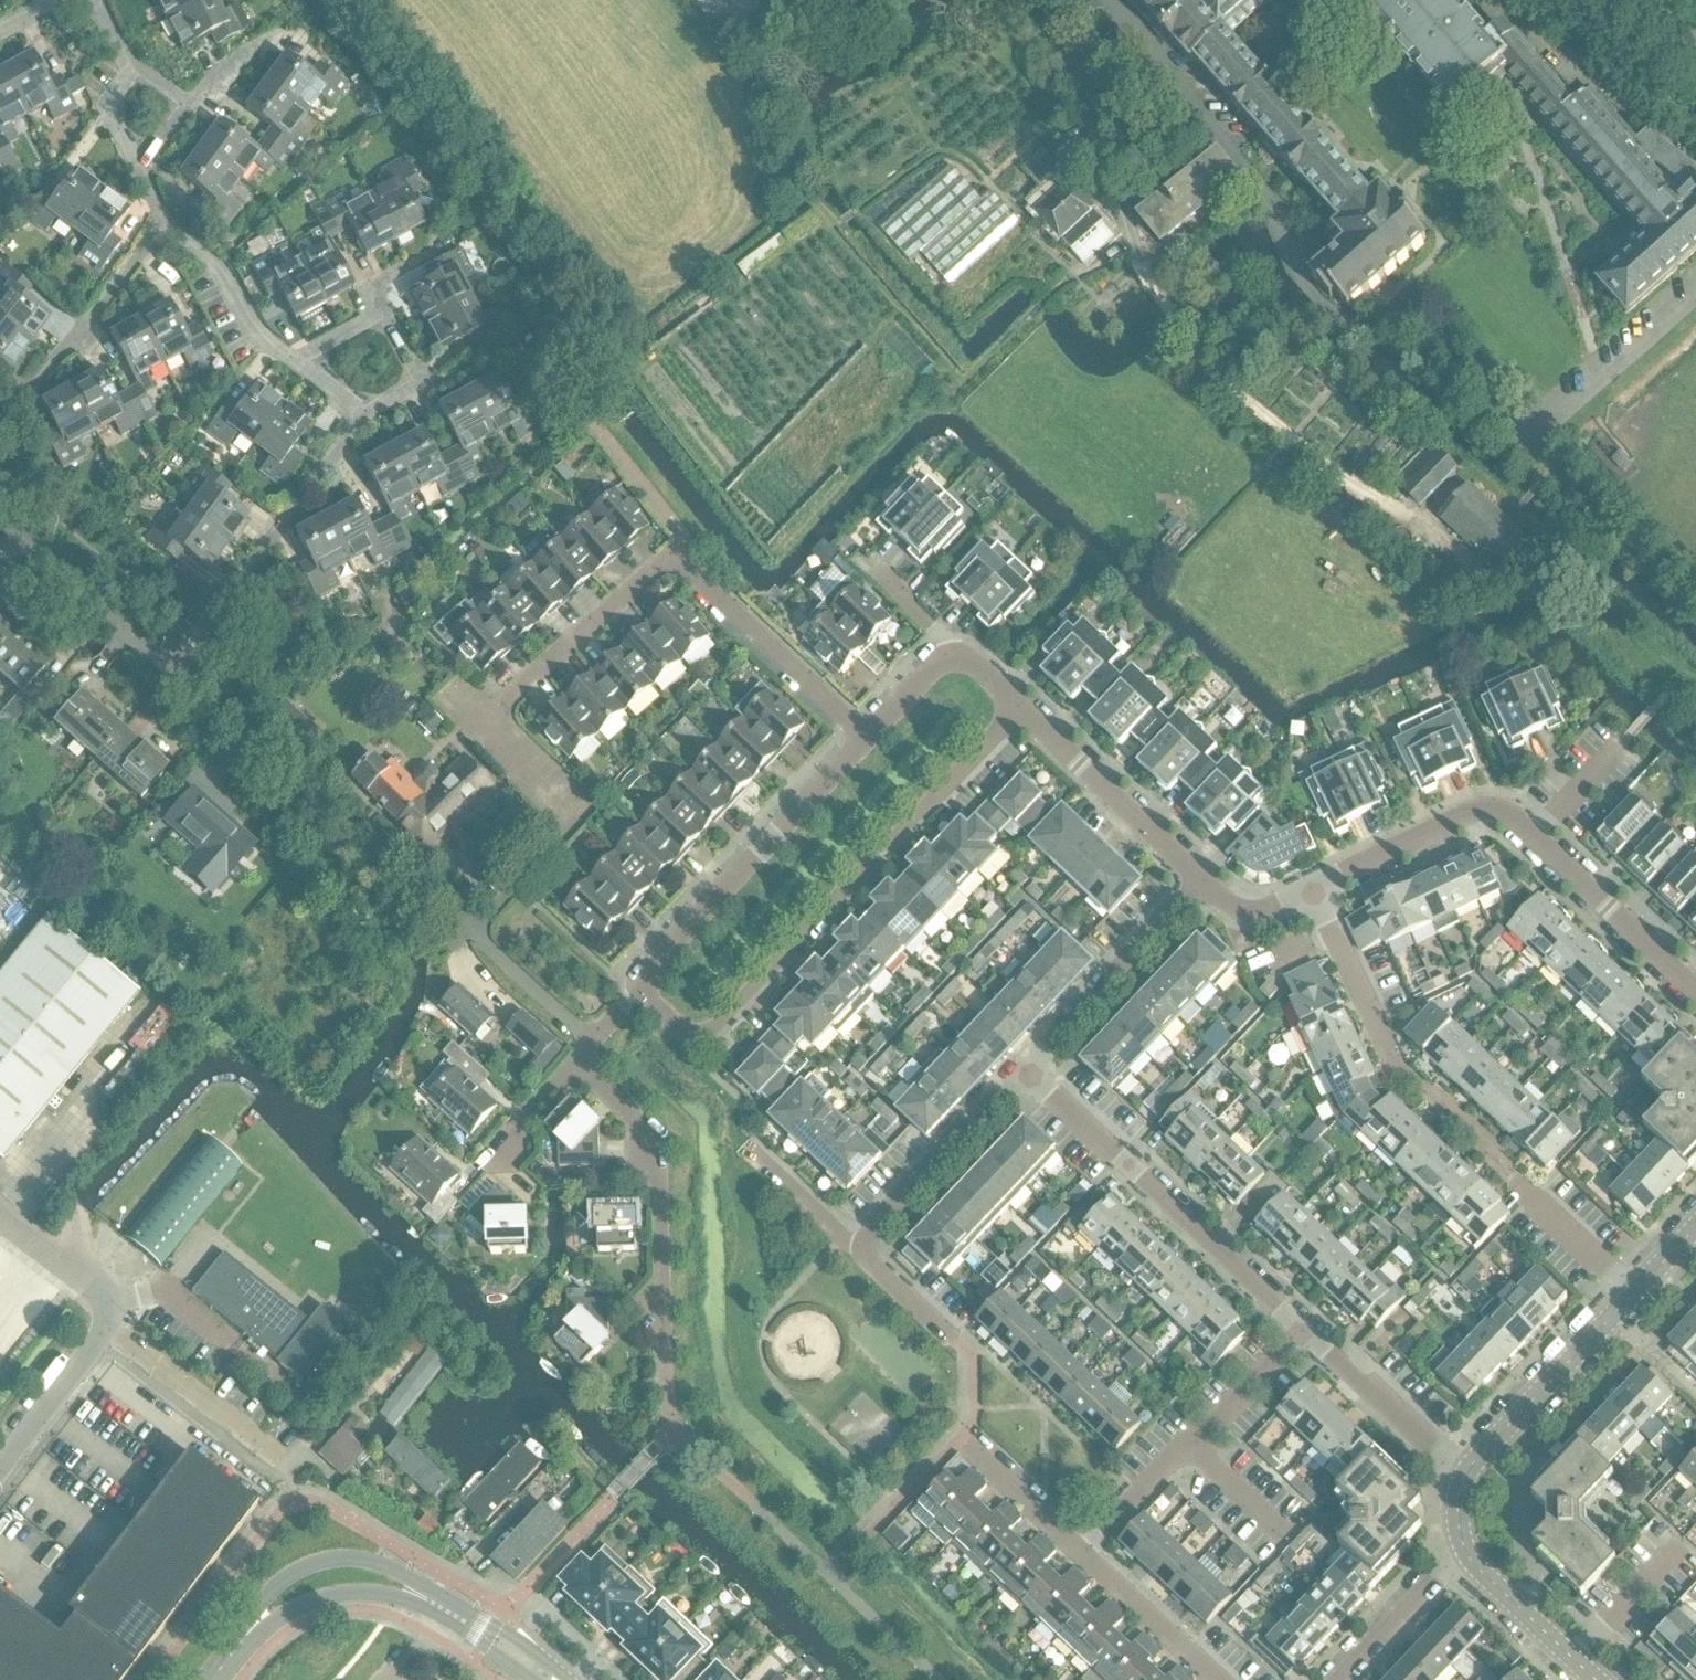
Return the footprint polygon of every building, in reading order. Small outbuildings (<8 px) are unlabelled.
[(165,22),(205,0),(153,0),(165,22)] [(212,0),(205,0),(165,22),(181,51),(210,36),(216,47),(248,30),(236,7),(220,15),(212,0)] [(714,2),(738,16),(748,0),(716,0),(714,2)] [(738,16),(762,31),(765,25),(778,33),(797,0),(748,0),(738,16)] [(1134,8),(1139,4),(1190,62),(1194,59),(1261,135),(1256,139),(1276,161),(1280,157),(1340,225),(1336,228),(1348,241),(1308,276),(1329,300),(1334,295),(1347,310),(1425,241),(1413,227),(1418,223),(1396,198),(1391,202),(1380,189),(1370,198),(1223,32),(1258,0),(1127,0),(1134,8)] [(1583,100),(1574,108),(1504,29),(1502,29),(1498,32),(1488,22),(1480,29),(1454,0),(1352,0),(1460,122),(1508,80),(1649,238),(1611,272),(1610,271),(1597,282),(1627,315),(1678,270),(1677,269),(1695,252),(1695,194),(1695,195),(1691,191),(1684,197),(1679,191),(1695,176),(1695,172),(1650,133),(1647,133),(1636,142),(1592,92),(1583,100)] [(32,56),(3,72),(27,117),(45,107),(53,123),(76,110),(70,99),(83,92),(77,81),(64,88),(58,77),(47,84),(32,56)] [(283,57),(264,84),(305,114),(317,98),(331,109),(346,88),(317,67),(310,76),(283,57)] [(3,72),(0,73),(0,137),(1,139),(0,140),(0,164),(7,177),(18,171),(6,148),(17,142),(9,127),(27,117),(3,72)] [(305,114),(264,84),(244,111),(270,130),(262,140),(292,162),(307,141),(293,131),(305,114)] [(1583,100),(1592,92),(1591,92),(1590,91),(1589,90),(1588,90),(1586,90),(1585,91),(1583,91),(1583,92),(1582,93),(1581,95),(1581,96),(1581,97),(1582,98),(1582,99),(1583,100)] [(217,123),(198,150),(239,182),(251,165),(265,176),(273,165),(284,173),(292,162),(262,140),(254,150),(217,123)] [(239,182),(198,150),(178,176),(204,196),(196,207),(226,229),(241,208),(227,198),(239,182)] [(1095,209),(1042,151),(1023,169),(1041,188),(1024,203),(1083,266),(1114,237),(1092,212),(1095,209)] [(1216,155),(1140,217),(1161,244),(1238,182),(1216,155)] [(388,187),(370,197),(394,243),(423,228),(407,198),(419,192),(402,160),(380,172),(388,187)] [(980,200),(950,167),(881,229),(909,262),(920,253),(949,285),(1018,223),(991,192),(980,200)] [(71,233),(102,191),(76,171),(56,197),(45,189),(23,218),(44,234),(54,220),(71,233)] [(102,191),(71,233),(87,245),(77,259),(98,274),(120,245),(109,237),(129,211),(102,191)] [(394,243),(370,197),(352,207),(344,191),(320,204),(338,237),(349,231),(365,259),(394,243)] [(316,252),(298,261),(323,307),(352,291),(327,243),(338,237),(320,204),(308,210),(319,230),(307,236),(316,252)] [(428,283),(407,295),(423,324),(468,300),(460,285),(476,277),(462,251),(422,272),(428,283)] [(323,307),(298,261),(280,271),(271,256),(249,268),(267,300),(278,294),(294,323),(323,307)] [(30,346),(49,319),(23,300),(31,289),(2,267),(0,269),(0,298),(1,299),(0,300),(0,324),(30,346)] [(468,300),(423,324),(439,353),(467,337),(474,350),(506,332),(493,309),(478,317),(468,300)] [(166,304),(137,320),(162,366),(180,356),(188,371),(211,359),(193,326),(182,332),(166,304)] [(162,366),(137,320),(108,336),(137,387),(125,393),(143,427),(154,420),(141,397),(152,391),(144,376),(162,366)] [(0,324),(0,365),(10,373),(30,346),(0,324)] [(98,372),(68,388),(94,434),(112,424),(120,439),(143,427),(125,393),(113,400),(98,372)] [(465,393),(490,440),(509,430),(517,444),(540,432),(522,399),(510,405),(495,377),(465,393)] [(252,448),(283,406),(257,387),(237,413),(226,405),(204,434),(226,450),(236,436),(252,448)] [(94,434),(68,388),(39,404),(55,432),(44,438),(62,471),(85,459),(76,444),(94,434)] [(490,440),(465,393),(437,409),(459,449),(447,456),(464,487),(477,480),(471,469),(481,464),(473,449),(490,440)] [(283,406),(252,448),(268,460),(258,474),(279,490),(301,460),(291,452),(310,426),(283,406)] [(464,487),(447,456),(435,462),(419,433),(390,449),(415,494),(433,484),(441,500),(464,487)] [(1419,509),(1456,470),(1429,446),(1393,484),(1419,509)] [(415,494),(390,449),(362,464),(391,518),(379,525),(397,557),(409,550),(395,525),(405,519),(397,504),(415,494)] [(186,515),(228,546),(248,519),(221,499),(229,489),(199,467),(184,488),(198,498),(186,515)] [(902,541),(946,495),(928,479),(921,487),(911,478),(889,501),(895,507),(890,512),(889,511),(876,525),(889,537),(893,533),(902,541)] [(1533,546),(1507,522),(1467,485),(1437,517),(1504,579),(1533,546)] [(586,516),(621,555),(632,545),(629,542),(647,527),(615,490),(586,516)] [(963,512),(946,495),(902,541),(911,550),(907,554),(920,567),(933,553),(932,551),(937,546),(943,552),(965,529),(955,520),(963,512)] [(397,557),(379,525),(368,531),(352,502),(323,518),(348,564),(365,554),(373,569),(397,557)] [(228,546),(186,515),(174,532),(160,521),(145,542),(175,564),(182,553),(208,573),(228,546)] [(586,516),(558,540),(590,577),(607,562),(610,565),(621,555),(586,516)] [(348,564),(323,518),(294,534),(310,563),(298,569),(315,601),(338,589),(330,573),(348,564)] [(558,540),(530,565),(565,604),(576,594),(573,592),(590,577),(558,540)] [(972,607),(1015,561),(998,545),(990,553),(980,544),(959,567),(965,572),(960,578),(959,576),(945,590),(958,603),(962,598),(972,607)] [(1032,578),(1015,561),(972,607),(981,616),(977,620),(990,632),(1003,618),(1002,617),(1007,612),(1013,618),(1035,595),(1025,586),(1032,578)] [(565,604),(530,565),(502,589),(535,626),(552,611),(554,614),(565,604)] [(821,607),(867,650),(877,640),(875,637),(891,620),(847,579),(846,581),(833,569),(810,593),(823,605),(821,607)] [(484,590),(467,605),(509,653),(520,643),(518,640),(535,626),(502,589),(491,599),(484,590)] [(646,623),(681,662),(709,637),(677,601),(660,616),(657,613),(646,623)] [(509,653),(467,605),(464,602),(431,631),(446,647),(450,644),(478,675),(496,660),(498,663),(509,653)] [(867,650),(821,607),(812,616),(810,621),(811,626),(814,630),(803,642),(838,675),(855,658),(857,661),(867,650)] [(1074,621),(1040,656),(1050,665),(1042,674),(1057,688),(1102,640),(1083,623),(1080,627),(1074,621)] [(14,635),(0,623),(0,651),(14,635)] [(638,635),(621,650),(653,687),(681,662),(646,623),(635,633),(638,635)] [(0,714),(0,739),(33,702),(23,694),(48,666),(14,635),(0,651),(0,677),(19,693),(0,714)] [(1120,658),(1102,640),(1057,688),(1072,702),(1082,691),(1091,700),(1118,671),(1113,666),(1120,658)] [(601,662),(591,672),(625,711),(653,687),(621,650),(604,665),(601,662)] [(1507,677),(1534,734),(1545,728),(1548,734),(1564,726),(1556,709),(1554,710),(1551,703),(1559,699),(1545,671),(1533,677),(1528,667),(1507,677)] [(1118,671),(1091,700),(1100,708),(1090,719),(1105,733),(1150,686),(1131,668),(1124,676),(1118,671)] [(582,685),(566,699),(565,699),(597,736),(625,711),(591,672),(580,682),(582,685)] [(698,681),(687,691),(698,702),(709,692),(708,691),(715,685),(708,677),(701,684),(698,681)] [(1534,734),(1507,677),(1485,687),(1490,697),(1478,703),(1491,732),(1499,728),(1503,734),(1501,735),(1509,752),(1525,745),(1522,739),(1534,734)] [(735,712),(743,720),(781,756),(791,745),(788,742),(804,725),(761,684),(735,712)] [(1150,686),(1105,733),(1120,747),(1130,737),(1139,745),(1167,716),(1161,711),(1168,703),(1150,686)] [(97,762),(124,732),(80,694),(54,724),(97,762)] [(565,699),(566,699),(563,696),(552,706),(554,709),(537,725),(569,761),(597,736),(565,699)] [(1419,719),(1446,776),(1458,770),(1460,776),(1477,768),(1468,751),(1466,752),(1463,745),(1471,741),(1453,703),(1419,719)] [(431,711),(417,725),(428,737),(442,723),(431,711)] [(1167,716),(1139,745),(1148,754),(1138,765),(1153,779),(1198,731),(1179,714),(1172,722),(1167,716)] [(1446,776),(1419,719),(1398,729),(1402,739),(1390,745),(1404,774),(1412,770),(1415,776),(1413,777),(1421,794),(1438,787),(1435,781),(1446,776)] [(743,720),(717,747),(753,780),(768,764),(771,766),(781,756),(743,720)] [(1216,749),(1198,731),(1153,779),(1168,793),(1178,782),(1187,791),(1215,762),(1209,757),(1216,749)] [(124,732),(97,762),(141,801),(167,771),(124,732)] [(1365,745),(1331,761),(1359,818),(1370,812),(1373,818),(1389,810),(1381,793),(1379,794),(1376,787),(1384,783),(1365,745)] [(753,780),(717,747),(692,773),(730,809),(740,799),(737,796),(753,780)] [(383,812),(413,783),(396,766),(399,764),(395,760),(392,763),(390,761),(383,768),(372,757),(350,778),(383,812)] [(462,758),(441,779),(470,808),(492,787),(462,758)] [(1215,762),(1187,791),(1196,800),(1186,810),(1201,824),(1246,777),(1228,759),(1220,767),(1215,762)] [(1359,818),(1331,761),(1298,777),(1316,816),(1324,812),(1327,818),(1325,819),(1334,836),(1350,829),(1347,823),(1359,818)] [(413,783),(383,812),(425,854),(470,808),(441,779),(429,767),(420,768),(415,773),(413,783)] [(633,770),(621,784),(629,792),(642,778),(633,770)] [(692,773),(666,800),(702,834),(717,817),(720,820),(730,809),(692,773)] [(1246,777),(1201,824),(1216,839),(1226,828),(1236,837),(1260,812),(1267,804),(1261,798),(1264,795),(1246,777)] [(998,798),(976,822),(994,839),(1011,820),(1016,824),(1033,841),(1054,819),(1037,802),(1040,799),(1021,780),(1003,799),(998,798)] [(190,791),(164,821),(203,856),(187,874),(210,894),(253,847),(190,791)] [(1644,850),(1665,827),(1654,817),(1656,815),(1636,796),(1596,838),(1606,847),(1604,850),(1614,859),(1633,839),(1644,850)] [(666,800),(641,827),(679,863),(689,853),(686,850),(702,834),(666,800)] [(1260,812),(1236,837),(1245,845),(1234,856),(1249,870),(1252,872),(1254,873),(1257,874),(1258,874),(1261,874),(1263,874),(1266,874),(1269,873),(1316,850),(1305,828),(1280,840),(1265,825),(1269,821),(1260,812)] [(1033,841),(1032,842),(1051,861),(1079,831),(1082,828),(1074,821),(1067,814),(1064,818),(1059,813),(1054,819),(1033,841)] [(946,837),(942,842),(946,845),(977,875),(995,855),(1003,847),(994,839),(976,822),(968,830),(961,822),(946,837)] [(1667,825),(1665,827),(1644,850),(1625,869),(1645,888),(1664,868),(1674,879),(1695,856),(1685,846),(1687,844),(1667,825)] [(679,863),(641,827),(615,854),(651,888),(666,871),(669,874),(679,863)] [(1079,831),(1051,861),(1070,879),(1098,849),(1101,846),(1097,842),(1090,835),(1082,828),(1079,831)] [(930,843),(918,856),(927,865),(958,894),(977,875),(946,845),(942,842),(938,847),(936,849),(930,843)] [(1098,849),(1070,879),(1090,897),(1118,867),(1121,864),(1113,857),(1106,851),(1101,846),(1098,849)] [(1456,858),(1478,903),(1501,892),(1503,896),(1513,892),(1516,889),(1517,885),(1515,882),(1499,868),(1498,869),(1492,872),(1482,852),(1472,857),(1464,854),(1456,858)] [(651,888),(615,854),(590,881),(628,917),(638,907),(635,904),(651,888)] [(1695,856),(1674,879),(1655,899),(1675,917),(1694,897),(1695,899),(1695,855),(1695,856)] [(914,879),(909,884),(940,913),(941,912),(950,921),(967,904),(958,895),(958,894),(927,865),(918,856),(911,864),(913,865),(910,868),(914,872),(910,876),(914,879)] [(1445,870),(1436,874),(1455,914),(1478,903),(1456,858),(1448,862),(1445,870)] [(1118,867),(1090,897),(1109,916),(1137,887),(1132,882),(1135,878),(1128,871),(1121,864),(1118,867)] [(1010,879),(1015,884),(1021,889),(1027,881),(1017,871),(1010,879)] [(1455,914),(1436,874),(1427,879),(1418,876),(1411,880),(1432,925),(1437,935),(1460,924),(1455,914)] [(1400,892),(1391,896),(1410,936),(1432,925),(1411,880),(1403,884),(1400,892)] [(628,917),(590,881),(564,909),(599,942),(615,925),(618,928),(628,917)] [(894,882),(882,895),(891,903),(922,933),(940,913),(909,884),(906,881),(901,885),(899,887),(894,882)] [(1025,893),(1030,898),(1036,903),(1043,896),(1032,886),(1025,893)] [(874,915),(869,919),(873,923),(904,952),(922,933),(891,903),(882,895),(875,902),(880,907),(874,915)] [(1410,936),(1391,896),(1366,908),(1369,914),(1359,919),(1357,916),(1346,921),(1355,940),(1377,929),(1383,942),(1386,947),(1410,936)] [(1527,948),(1561,912),(1555,906),(1546,906),(1538,898),(1507,930),(1527,948)] [(1061,927),(1068,920),(1058,910),(1051,917),(1061,927)] [(1021,911),(1011,922),(1019,929),(1029,918),(1021,911)] [(998,912),(988,922),(995,930),(1005,919),(998,912)] [(1567,918),(1561,912),(1527,948),(1545,966),(1575,934),(1568,927),(1567,918)] [(1686,928),(1695,937),(1695,917),(1686,928)] [(1,1162),(139,994),(46,919),(0,975),(0,1161),(1,1162)] [(857,921),(845,933),(854,942),(885,972),(904,952),(873,923),(869,919),(865,924),(862,926),(857,921)] [(1079,930),(1068,920),(1061,927),(1072,937),(1079,930)] [(995,930),(988,922),(978,933),(985,940),(995,930)] [(1019,929),(1011,922),(1001,932),(1009,939),(1019,929)] [(1489,935),(1496,942),(1506,932),(1499,925),(1489,935)] [(1377,929),(1355,940),(1361,953),(1383,942),(1377,929)] [(1054,930),(1038,948),(1046,955),(1074,982),(1084,972),(1082,970),(1089,962),(1063,937),(1054,930)] [(1184,961),(1210,986),(1214,989),(1229,973),(1225,969),(1227,968),(1219,961),(1229,951),(1208,931),(1189,951),(1191,953),(1184,961)] [(837,953),(831,959),(835,963),(866,992),(867,991),(885,972),(854,942),(845,933),(838,941),(843,947),(837,953)] [(1583,941),(1575,934),(1545,966),(1563,983),(1598,947),(1591,941),(1583,941)] [(1496,942),(1489,935),(1480,945),(1487,952),(1496,942)] [(978,957),(986,964),(996,953),(988,946),(978,957)] [(1598,947),(1563,983),(1581,1000),(1612,968),(1604,961),(1604,953),(1598,947)] [(962,950),(952,961),(959,968),(969,957),(962,950)] [(1046,955),(1030,972),(1056,997),(1063,990),(1065,992),(1074,982),(1046,955)] [(986,964),(978,957),(969,967),(976,974),(986,964)] [(820,960),(809,971),(815,977),(854,1015),(872,996),(867,991),(866,992),(835,963),(831,959),(825,965),(820,960)] [(959,968),(952,961),(942,971),(949,978),(959,968)] [(1175,966),(1166,976),(1194,1003),(1210,986),(1184,961),(1177,968),(1175,966)] [(1022,964),(1005,982),(1013,990),(1041,1016),(1051,1006),(1049,1004),(1056,997),(1030,972),(1022,964)] [(1308,995),(1295,1002),(1290,1004),(1301,1028),(1341,1009),(1330,985),(1321,989),(1316,978),(1321,976),(1316,965),(1297,973),(1308,995)] [(1454,972),(1459,980),(1471,974),(1467,966),(1454,972)] [(1612,968),(1581,1000),(1600,1018),(1634,981),(1628,975),(1619,975),(1612,968)] [(1490,987),(1497,980),(1487,970),(1480,977),(1490,987)] [(801,992),(796,996),(800,1000),(831,1029),(836,1034),(854,1015),(815,977),(809,971),(801,980),(806,985),(801,992)] [(1308,995),(1297,973),(1284,980),(1295,1002),(1308,995)] [(1194,1003),(1166,976),(1156,986),(1158,988),(1151,995),(1177,1020),(1194,1003)] [(1432,982),(1436,991),(1448,985),(1444,977),(1432,982)] [(1477,997),(1484,990),(1474,980),(1467,987),(1477,997)] [(1507,990),(1497,980),(1490,987),(1501,997),(1507,990)] [(956,981),(946,991),(953,998),(963,988),(956,981)] [(1641,987),(1634,981),(1600,1018),(1618,1035),(1648,1003),(1641,996),(1641,987)] [(1436,991),(1432,982),(1419,988),(1423,997),(1436,991)] [(1259,992),(1269,1001),(1278,992),(1268,983),(1259,992)] [(474,1040),(486,1026),(490,1029),(496,1022),(460,989),(441,1010),(474,1040)] [(915,999),(923,1006),(933,996),(925,989),(915,999)] [(1013,990),(997,1007),(1023,1032),(1030,1025),(1032,1027),(1041,1016),(1013,990)] [(1494,1000),(1484,990),(1477,997),(1487,1007),(1494,1000)] [(953,998),(946,991),(936,1002),(943,1009),(953,998)] [(1177,1020),(1151,995),(1144,1002),(1142,1001),(1133,1011),(1161,1037),(1177,1020)] [(792,1001),(778,1016),(785,1023),(778,1031),(796,1049),(804,1040),(813,1048),(831,1029),(800,1000),(796,996),(792,1001)] [(923,1006),(915,999),(906,1010),(913,1017),(923,1006)] [(1648,1003),(1618,1035),(1636,1052),(1671,1016),(1664,1010),(1656,1010),(1648,1003)] [(1252,1005),(1241,1015),(1249,1022),(1259,1012),(1252,1005)] [(1527,1022),(1534,1015),(1524,1005),(1517,1012),(1527,1022)] [(997,1007),(980,1025),(1008,1051),(1018,1041),(1016,1039),(1023,1032),(997,1007)] [(1249,1022),(1241,1015),(1233,1007),(1223,1018),(1239,1033),(1249,1022)] [(1423,1054),(1450,1025),(1432,1008),(1405,1037),(1423,1054)] [(1341,1009),(1301,1028),(1291,1033),(1302,1055),(1312,1051),(1357,1029),(1354,1021),(1346,1018),(1341,1009)] [(1125,1023),(1118,1030),(1145,1055),(1161,1037),(1133,1011),(1123,1021),(1125,1023)] [(1512,1030),(1518,1023),(1508,1013),(1502,1020),(1512,1030)] [(507,1031),(538,1059),(548,1069),(564,1052),(553,1042),(523,1014),(507,1031)] [(1544,1024),(1534,1015),(1527,1022),(1537,1031),(1544,1024)] [(913,1026),(920,1033),(930,1023),(923,1016),(913,1026)] [(1671,1016),(1636,1052),(1654,1069),(1684,1037),(1677,1030),(1677,1022),(1671,1016)] [(972,1017),(956,1033),(964,1041),(991,1066),(997,1059),(999,1061),(1008,1051),(980,1025),(972,1017)] [(1529,1032),(1518,1023),(1512,1030),(1522,1039),(1529,1032)] [(1468,1042),(1450,1025),(1423,1054),(1440,1071),(1468,1042)] [(920,1033),(913,1026),(903,1037),(910,1044),(920,1033)] [(889,1027),(879,1038),(887,1045),(897,1034),(889,1027)] [(1361,1037),(1357,1029),(1312,1051),(1323,1073),(1363,1054),(1358,1045),(1361,1037)] [(1109,1035),(1100,1045),(1128,1072),(1145,1055),(1118,1030),(1111,1037),(1109,1035)] [(756,1060),(739,1078),(758,1097),(762,1093),(779,1109),(800,1087),(783,1071),(779,1067),(796,1049),(778,1031),(756,1054),(756,1060)] [(1654,1069),(1641,1082),(1664,1104),(1642,1127),(1659,1143),(1688,1171),(1695,1162),(1695,1160),(1694,1159),(1695,1156),(1695,1056),(1689,1050),(1694,1046),(1684,1037),(1654,1069)] [(887,1045),(879,1038),(869,1048),(877,1055),(887,1045)] [(1554,1038),(1547,1045),(1557,1055),(1564,1047),(1554,1038)] [(1209,1050),(1216,1057),(1226,1046),(1219,1039),(1209,1050)] [(964,1041),(948,1058),(976,1085),(985,1075),(984,1074),(991,1066),(964,1041)] [(1485,1058),(1468,1042),(1440,1071),(1458,1087),(1485,1058)] [(491,1078),(452,1043),(443,1055),(450,1061),(447,1065),(456,1073),(430,1101),(469,1136),(496,1106),(479,1091),(491,1078)] [(1128,1072),(1100,1045),(1090,1055),(1092,1057),(1085,1065),(1112,1090),(1113,1088),(1117,1092),(1132,1076),(1128,1072)] [(1557,1055),(1547,1045),(1540,1052),(1550,1062),(1557,1055)] [(1574,1057),(1564,1047),(1557,1055),(1567,1064),(1574,1057)] [(890,1050),(880,1061),(887,1068),(897,1057),(890,1050)] [(1216,1057),(1209,1050),(1199,1060),(1206,1067),(1216,1057)] [(940,1051),(923,1068),(931,1076),(958,1101),(964,1094),(966,1096),(976,1085),(948,1058),(940,1051)] [(1363,1054),(1323,1073),(1334,1096),(1325,1100),(1336,1122),(1373,1095),(1366,1082),(1374,1078),(1363,1054)] [(1557,1055),(1550,1062),(1560,1071),(1567,1064),(1557,1055)] [(851,1066),(852,1067),(859,1074),(868,1064),(861,1056),(851,1066)] [(1503,1074),(1485,1058),(1458,1087),(1475,1104),(1503,1074)] [(887,1068),(880,1061),(870,1071),(877,1078),(887,1068)] [(830,1069),(835,1074),(841,1079),(848,1072),(837,1062),(830,1069)] [(1239,1080),(1246,1073),(1236,1064),(1229,1071),(1239,1080)] [(923,1068),(907,1085),(915,1093),(943,1120),(953,1110),(951,1108),(958,1101),(931,1076),(923,1068)] [(1256,1083),(1246,1073),(1239,1080),(1249,1090),(1256,1083)] [(1176,1084),(1183,1091),(1193,1081),(1186,1074),(1176,1084)] [(1503,1074),(1475,1104),(1492,1120),(1520,1091),(1503,1074)] [(1600,1091),(1607,1084),(1597,1074),(1590,1081),(1600,1091)] [(779,1109),(774,1115),(779,1119),(775,1123),(783,1130),(790,1137),(793,1133),(821,1104),(830,1094),(811,1076),(802,1085),(800,1087),(779,1109)] [(845,1084),(851,1089),(856,1094),(863,1086),(852,1076),(845,1084)] [(1581,1096),(1588,1089),(1578,1079),(1571,1086),(1581,1096)] [(1183,1091),(1176,1084),(1166,1095),(1173,1102),(1183,1091)] [(1607,1084),(1600,1091),(1610,1100),(1617,1093),(1607,1084)] [(1588,1089),(1581,1096),(1591,1105),(1598,1098),(1588,1089)] [(1520,1091),(1492,1120),(1510,1137),(1537,1107),(1520,1091)] [(915,1093),(898,1111),(924,1135),(924,1136),(932,1129),(934,1130),(943,1120),(915,1093)] [(1373,1095),(1336,1122),(1353,1139),(1360,1132),(1378,1148),(1408,1116),(1401,1110),(1402,1109),(1402,1103),(1394,1094),(1383,1105),(1373,1095)] [(1184,1157),(1211,1128),(1194,1112),(1200,1105),(1189,1095),(1163,1123),(1173,1132),(1165,1140),(1184,1157)] [(1277,1099),(1269,1108),(1268,1110),(1275,1116),(1284,1106),(1277,1099)] [(599,1127),(571,1100),(544,1128),(558,1141),(559,1168),(599,1167),(598,1127),(599,1127)] [(881,1118),(888,1110),(878,1101),(871,1108),(881,1118)] [(1254,1117),(1261,1110),(1251,1101),(1244,1108),(1254,1117)] [(1150,1112),(1157,1119),(1167,1109),(1160,1102),(1150,1112)] [(793,1133),(790,1137),(798,1144),(805,1151),(809,1155),(812,1151),(840,1122),(821,1104),(793,1133)] [(1555,1124),(1537,1107),(1510,1137),(1527,1153),(1555,1124)] [(888,1110),(881,1118),(892,1128),(899,1120),(888,1110)] [(1271,1120),(1261,1110),(1254,1117),(1265,1127),(1271,1120)] [(1623,1127),(1633,1116),(1626,1110),(1616,1120),(1623,1127)] [(1412,1112),(1408,1116),(1378,1148),(1396,1165),(1426,1133),(1420,1127),(1421,1126),(1421,1120),(1412,1112)] [(812,1151),(809,1155),(814,1159),(821,1166),(829,1173),(832,1170),(866,1134),(846,1116),(840,1122),(812,1151)] [(1555,1124),(1527,1153),(1545,1170),(1581,1133),(1562,1116),(1555,1124)] [(1019,1131),(1009,1141),(1041,1172),(1050,1162),(1057,1155),(1053,1152),(1054,1150),(1029,1126),(1028,1125),(1021,1133),(1019,1131)] [(1229,1144),(1211,1128),(1184,1157),(1201,1174),(1229,1144)] [(1430,1129),(1426,1133),(1396,1165),(1414,1183),(1444,1151),(1438,1144),(1439,1143),(1439,1137),(1430,1129)] [(1590,1141),(1597,1148),(1606,1137),(1599,1131),(1590,1141)] [(832,1170),(829,1173),(836,1180),(843,1187),(847,1184),(852,1188),(887,1151),(868,1132),(866,1134),(832,1170)] [(203,1135),(122,1237),(121,1237),(160,1268),(241,1166),(203,1135)] [(1319,1140),(1309,1150),(1322,1163),(1333,1152),(1320,1139),(1319,1140)] [(422,1214),(436,1226),(457,1203),(444,1191),(457,1176),(418,1141),(392,1170),(430,1204),(422,1214)] [(1001,1153),(995,1160),(1025,1189),(1041,1172),(1009,1141),(1000,1151),(1001,1153)] [(1597,1148),(1590,1141),(1580,1151),(1587,1158),(1597,1148)] [(1659,1143),(1644,1159),(1673,1187),(1688,1171),(1659,1143)] [(1229,1144),(1201,1174),(1218,1190),(1246,1161),(1229,1144)] [(1449,1146),(1444,1151),(1414,1183),(1432,1200),(1463,1168),(1456,1162),(1457,1161),(1457,1155),(1449,1146)] [(1673,1187),(1644,1159),(1627,1177),(1656,1204),(1673,1187)] [(986,1166),(976,1176),(1008,1206),(1025,1189),(995,1160),(988,1168),(986,1166)] [(1263,1177),(1246,1161),(1218,1190),(1237,1207),(1244,1200),(1253,1208),(1280,1180),(1269,1171),(1263,1177)] [(1467,1164),(1463,1168),(1432,1200),(1451,1217),(1481,1185),(1474,1179),(1476,1178),(1476,1172),(1467,1164)] [(1008,1206),(976,1176),(967,1186),(969,1188),(962,1195),(992,1224),(1008,1206)] [(1656,1204),(1627,1177),(1610,1195),(1639,1222),(1656,1204)] [(1280,1180),(1253,1208),(1262,1217),(1255,1225),(1273,1242),(1301,1213),(1284,1197),(1290,1190),(1280,1180)] [(1485,1181),(1481,1185),(1451,1217),(1470,1235),(1464,1242),(1475,1252),(1506,1220),(1496,1210),(1501,1204),(1493,1196),(1494,1195),(1494,1189),(1485,1181)] [(1365,1199),(1372,1192),(1362,1183),(1355,1190),(1365,1199)] [(1344,1202),(1351,1195),(1341,1185),(1334,1192),(1344,1202)] [(634,1213),(605,1186),(578,1215),(597,1234),(598,1253),(636,1252),(635,1213),(634,1213)] [(525,1214),(497,1187),(469,1216),(489,1234),(489,1253),(528,1252),(526,1214),(525,1214)] [(1069,1198),(1076,1205),(1086,1194),(1079,1187),(1069,1198)] [(1372,1192),(1365,1199),(1375,1209),(1382,1202),(1372,1192)] [(953,1200),(944,1210),(976,1241),(992,1224),(962,1195),(955,1202),(953,1200)] [(1097,1249),(1128,1217),(1121,1211),(1122,1210),(1122,1204),(1113,1195),(1104,1206),(1094,1196),(1063,1228),(1074,1239),(1080,1233),(1097,1249)] [(1361,1204),(1351,1195),(1344,1202),(1354,1212),(1361,1204)] [(1062,1205),(1053,1215),(1060,1222),(1070,1212),(1062,1205)] [(976,1241),(944,1210),(934,1221),(936,1222),(929,1230),(959,1258),(976,1241)] [(1132,1212),(1128,1217),(1097,1249),(1116,1266),(1146,1234),(1139,1228),(1140,1227),(1141,1221),(1132,1212)] [(1319,1229),(1301,1213),(1273,1242),(1291,1259),(1319,1229)] [(1060,1222),(1053,1215),(1043,1226),(1050,1233),(1060,1222)] [(1402,1234),(1409,1227),(1398,1217),(1392,1224),(1402,1234)] [(1379,1235),(1386,1228),(1375,1219),(1369,1226),(1379,1235)] [(1419,1237),(1409,1227),(1402,1234),(1412,1244),(1419,1237)] [(1396,1238),(1386,1228),(1379,1235),(1389,1245),(1396,1238)] [(1319,1229),(1291,1259),(1308,1275),(1336,1246),(1319,1229)] [(959,1258),(929,1230),(922,1237),(920,1235),(901,1255),(922,1275),(931,1265),(939,1272),(940,1270),(944,1274),(959,1258)] [(1150,1230),(1146,1234),(1116,1266),(1134,1284),(1164,1251),(1158,1245),(1159,1244),(1159,1238),(1150,1230)] [(1020,1250),(1027,1257),(1037,1246),(1030,1239),(1020,1250)] [(1492,1244),(1482,1254),(1489,1261),(1499,1250),(1492,1244)] [(1353,1262),(1336,1246),(1308,1275),(1326,1291),(1353,1262)] [(1168,1247),(1164,1251),(1134,1284),(1152,1301),(1182,1269),(1176,1263),(1177,1261),(1177,1255),(1168,1247)] [(1027,1257),(1020,1250),(1010,1260),(1017,1267),(1027,1257)] [(276,1361),(275,1362),(299,1382),(346,1326),(321,1306),(307,1322),(223,1253),(191,1293),(276,1361)] [(1034,1259),(1025,1269),(1032,1276),(1042,1265),(1034,1259)] [(1466,1271),(1473,1278),(1483,1268),(1476,1261),(1466,1271)] [(1353,1262),(1326,1291),(1343,1308),(1371,1279),(1353,1262)] [(1450,1279),(1456,1272),(1446,1262),(1439,1269),(1450,1279)] [(1187,1264),(1182,1269),(1152,1301),(1170,1318),(1201,1286),(1194,1280),(1195,1279),(1195,1273),(1187,1264)] [(1473,1278),(1466,1271),(1457,1281),(1464,1288),(1473,1278)] [(1537,1271),(1520,1289),(1550,1317),(1567,1299),(1537,1271)] [(1377,1272),(1371,1279),(1343,1308),(1361,1325),(1368,1317),(1378,1326),(1374,1330),(1375,1331),(1405,1299),(1377,1272)] [(987,1284),(994,1291),(1004,1281),(997,1274),(987,1284)] [(1068,1281),(1079,1291),(1085,1284),(1075,1274),(1068,1281)] [(1205,1282),(1201,1286),(1170,1318),(1189,1335),(1219,1303),(1213,1297),(1214,1296),(1214,1290),(1205,1282)] [(1429,1283),(1420,1293),(1427,1300),(1436,1290),(1429,1283)] [(994,1291),(987,1284),(977,1295),(984,1302),(994,1291)] [(1060,1302),(1070,1292),(1063,1286),(1053,1296),(1060,1302)] [(1520,1289),(1504,1307),(1533,1334),(1550,1317),(1520,1289)] [(1077,1299),(1070,1292),(1060,1302),(1067,1309),(1077,1299)] [(1427,1300),(1420,1293),(1410,1303),(1417,1310),(1427,1300)] [(994,1338),(1019,1311),(1001,1294),(976,1321),(994,1338)] [(1105,1316),(1111,1309),(1101,1299),(1095,1306),(1105,1316)] [(1223,1299),(1219,1303),(1189,1335),(1208,1354),(1202,1360),(1213,1371),(1244,1338),(1234,1328),(1239,1323),(1231,1315),(1232,1313),(1232,1307),(1223,1299)] [(1496,1299),(1479,1317),(1487,1324),(1517,1352),(1533,1334),(1504,1307),(1496,1299)] [(567,1302),(568,1329),(555,1343),(583,1369),(609,1341),(608,1341),(607,1301),(567,1302)] [(1111,1309),(1105,1316),(1115,1326),(1121,1318),(1111,1309)] [(1037,1327),(1019,1311),(994,1338),(1011,1354),(1037,1327)] [(1685,1325),(1695,1335),(1695,1314),(1685,1325)] [(1095,1335),(1105,1325),(1097,1318),(1088,1328),(1095,1335)] [(1517,1352),(1487,1324),(1471,1342),(1500,1369),(1517,1352)] [(1112,1331),(1105,1325),(1095,1335),(1102,1342),(1112,1331)] [(1418,1325),(1409,1335),(1416,1342),(1425,1331),(1418,1325)] [(1668,1343),(1678,1353),(1672,1359),(1695,1381),(1695,1335),(1685,1325),(1668,1343)] [(1037,1327),(1011,1354),(1028,1371),(1054,1344),(1037,1327)] [(1141,1351),(1148,1344),(1138,1334),(1131,1341),(1141,1351)] [(1471,1342),(1454,1359),(1484,1387),(1500,1369),(1471,1342)] [(1071,1360),(1054,1344),(1028,1371),(1046,1387),(1071,1360)] [(1158,1353),(1148,1344),(1141,1351),(1152,1360),(1158,1353)] [(430,1351),(381,1414),(398,1427),(448,1365),(430,1351)] [(1130,1368),(1139,1358),(1132,1351),(1123,1361),(1130,1368)] [(1146,1364),(1139,1358),(1130,1368),(1137,1375),(1146,1364)] [(1484,1387),(1454,1359),(1437,1377),(1467,1405),(1484,1387)] [(1071,1360),(1046,1387),(1063,1404),(1089,1377),(1071,1360)] [(1642,1371),(1625,1389),(1654,1417),(1672,1398),(1666,1393),(1672,1387),(1652,1368),(1646,1374),(1642,1371)] [(1106,1393),(1089,1377),(1063,1404),(1080,1420),(1106,1393)] [(1295,1431),(1323,1401),(1305,1384),(1277,1413),(1295,1431)] [(1163,1399),(1170,1406),(1180,1396),(1173,1389),(1163,1399)] [(1625,1389),(1609,1406),(1638,1434),(1649,1445),(1666,1427),(1654,1417),(1625,1389)] [(1123,1409),(1106,1393),(1080,1420),(1098,1436),(1123,1409)] [(1323,1401),(1295,1431),(1313,1447),(1340,1418),(1323,1401)] [(1638,1434),(1609,1406),(1592,1424),(1622,1451),(1638,1434)] [(1123,1409),(1098,1436),(1116,1453),(1141,1426),(1123,1409)] [(340,1431),(335,1436),(359,1459),(364,1453),(353,1443),(365,1429),(351,1417),(340,1431)] [(1358,1434),(1340,1418),(1313,1447),(1330,1463),(1358,1434)] [(1592,1424),(1576,1440),(1606,1468),(1622,1451),(1592,1424)] [(1375,1450),(1358,1434),(1330,1463),(1347,1480),(1375,1450)] [(328,1443),(317,1455),(342,1477),(359,1459),(335,1436),(328,1443)] [(383,1454),(434,1502),(449,1486),(398,1438),(383,1454)] [(1606,1468),(1576,1440),(1535,1484),(1540,1489),(1531,1498),(1542,1507),(1542,1533),(1533,1543),(1541,1552),(1537,1557),(1581,1598),(1616,1561),(1581,1528),(1581,1511),(1614,1476),(1606,1468)] [(487,1522),(540,1467),(518,1446),(465,1502),(487,1522)] [(1265,1463),(1272,1456),(1262,1446),(1255,1453),(1265,1463)] [(1375,1450),(1347,1480),(1336,1491),(1340,1495),(1345,1489),(1358,1501),(1348,1511),(1355,1518),(1348,1525),(1353,1529),(1338,1545),(1349,1556),(1378,1584),(1396,1566),(1391,1561),(1421,1528),(1416,1523),(1415,1509),(1421,1503),(1388,1472),(1393,1468),(1375,1450)] [(256,1505),(187,1452),(65,1612),(72,1617),(58,1636),(0,1592),(0,1679),(123,1679),(256,1505)] [(1668,1462),(1675,1468),(1684,1458),(1677,1452),(1668,1462)] [(1282,1465),(1272,1456),(1265,1463),(1275,1472),(1282,1465)] [(1680,1473),(1694,1487),(1685,1496),(1693,1502),(1695,1499),(1695,1456),(1680,1473)] [(1675,1468),(1668,1462),(1658,1472),(1665,1478),(1675,1468)] [(947,1476),(911,1514),(929,1532),(980,1477),(970,1471),(961,1481),(963,1485),(960,1488),(947,1476)] [(980,1477),(929,1532),(946,1547),(951,1542),(983,1510),(970,1498),(973,1495),(978,1497),(987,1487),(980,1477)] [(1300,1495),(1307,1488),(1297,1479),(1290,1486),(1300,1495)] [(1635,1497),(1642,1503),(1651,1493),(1644,1486),(1635,1497)] [(1169,1504),(1179,1493),(1172,1487),(1162,1497),(1169,1504)] [(1317,1498),(1307,1488),(1300,1495),(1310,1505),(1317,1498)] [(1693,1502),(1685,1496),(1677,1505),(1684,1511),(1693,1502)] [(1642,1503),(1635,1497),(1625,1507),(1632,1513),(1642,1503)] [(983,1510),(951,1542),(966,1556),(963,1559),(966,1562),(1015,1510),(1004,1504),(991,1518),(983,1510)] [(520,1536),(541,1555),(566,1528),(546,1509),(520,1536)] [(1021,1520),(1015,1510),(966,1562),(968,1564),(971,1561),(986,1575),(1017,1542),(1008,1534),(1021,1520)] [(1197,1530),(1207,1520),(1200,1513),(1190,1524),(1197,1530)] [(1137,1560),(1162,1533),(1144,1516),(1119,1543),(1137,1560)] [(1214,1527),(1207,1520),(1197,1530),(1205,1537),(1214,1527)] [(1667,1532),(1661,1526),(1655,1532),(1661,1538),(1667,1532)] [(1307,1529),(1298,1539),(1305,1546),(1314,1536),(1307,1529)] [(1162,1533),(1137,1560),(1154,1577),(1179,1550),(1162,1533)] [(541,1555),(520,1536),(495,1563),(515,1582),(541,1555)] [(1017,1542),(986,1575),(1000,1589),(997,1592),(1000,1595),(1050,1543),(1039,1537),(1026,1551),(1017,1542)] [(1305,1546),(1298,1539),(1288,1550),(1295,1556),(1305,1546)] [(1050,1543),(1000,1595),(1002,1597),(1005,1594),(1021,1608),(1052,1575),(1043,1567),(1056,1553),(1050,1543)] [(1232,1563),(1242,1553),(1235,1546),(1225,1556),(1232,1563)] [(582,1561),(562,1582),(580,1599),(576,1602),(588,1614),(630,1570),(606,1548),(588,1566),(582,1561)] [(1197,1566),(1179,1550),(1154,1577),(1172,1593),(1197,1566)] [(1242,1553),(1232,1563),(1239,1570),(1249,1560),(1242,1553)] [(1349,1556),(1333,1573),(1362,1601),(1378,1584),(1349,1556)] [(1265,1574),(1272,1581),(1282,1571),(1275,1564),(1265,1574)] [(1197,1566),(1172,1593),(1189,1609),(1214,1582),(1197,1566)] [(1362,1601),(1333,1573),(1326,1566),(1310,1582),(1318,1589),(1347,1617),(1362,1601)] [(630,1570),(588,1614),(601,1625),(604,1622),(620,1638),(648,1609),(643,1605),(646,1601),(654,1593),(630,1571),(630,1570)] [(1052,1575),(1021,1608),(1021,1609),(1023,1606),(1037,1620),(1034,1623),(1037,1625),(1084,1575),(1073,1570),(1064,1579),(1067,1583),(1064,1587),(1052,1575)] [(1272,1581),(1265,1574),(1255,1584),(1263,1591),(1272,1581)] [(1084,1575),(1037,1625),(1039,1628),(1042,1624),(1057,1639),(1086,1608),(1074,1596),(1077,1593),(1082,1595),(1091,1586),(1084,1575)] [(1232,1599),(1214,1582),(1189,1609),(1207,1626),(1232,1599)] [(1318,1589),(1300,1608),(1330,1635),(1347,1617),(1318,1589)] [(648,1609),(620,1638),(637,1654),(634,1657),(646,1669),(687,1625),(663,1602),(652,1614),(648,1609)] [(1099,1619),(1086,1608),(1057,1639),(1072,1652),(1069,1655),(1072,1658),(1119,1608),(1108,1602),(1099,1612),(1102,1616),(1099,1619)] [(1222,1620),(1229,1627),(1243,1612),(1236,1605),(1222,1620)] [(1457,1607),(1440,1625),(1467,1651),(1484,1633),(1457,1607)] [(1119,1608),(1072,1658),(1074,1660),(1077,1657),(1091,1671),(1120,1640),(1109,1629),(1112,1626),(1116,1628),(1125,1619),(1119,1608)] [(1330,1635),(1300,1608),(1284,1625),(1313,1653),(1330,1635)] [(1668,1660),(1695,1631),(1677,1614),(1646,1646),(1660,1659),(1663,1655),(1668,1660)] [(646,1669),(658,1679),(661,1677),(665,1679),(690,1679),(691,1679),(705,1664),(700,1659),(704,1656),(711,1648),(687,1625),(646,1669)] [(1313,1653),(1284,1625),(1268,1642),(1258,1633),(1248,1645),(1284,1679),(1294,1669),(1296,1671),(1313,1653)] [(1467,1651),(1440,1625),(1423,1642),(1451,1668),(1467,1651)] [(1668,1660),(1672,1664),(1669,1668),(1682,1679),(1695,1665),(1695,1631),(1668,1660)] [(1091,1671),(1083,1679),(1116,1679),(1153,1641),(1143,1635),(1130,1649),(1120,1640),(1091,1671)] [(1153,1641),(1116,1679),(1149,1679),(1156,1673),(1147,1665),(1160,1651),(1154,1641),(1153,1641)] [(1407,1660),(1429,1679),(1439,1679),(1451,1668),(1423,1642),(1407,1660)] [(1504,1656),(1514,1665),(1521,1658),(1511,1649),(1504,1656)] [(1407,1660),(1391,1677),(1394,1679),(1429,1679),(1407,1660)] [(690,1679),(729,1679),(713,1665),(710,1669),(705,1664),(691,1679),(690,1679)] [(1682,1679),(1695,1679),(1695,1665),(1682,1679)] [(1188,1674),(1177,1668),(1166,1679),(1182,1679),(1188,1674)]
